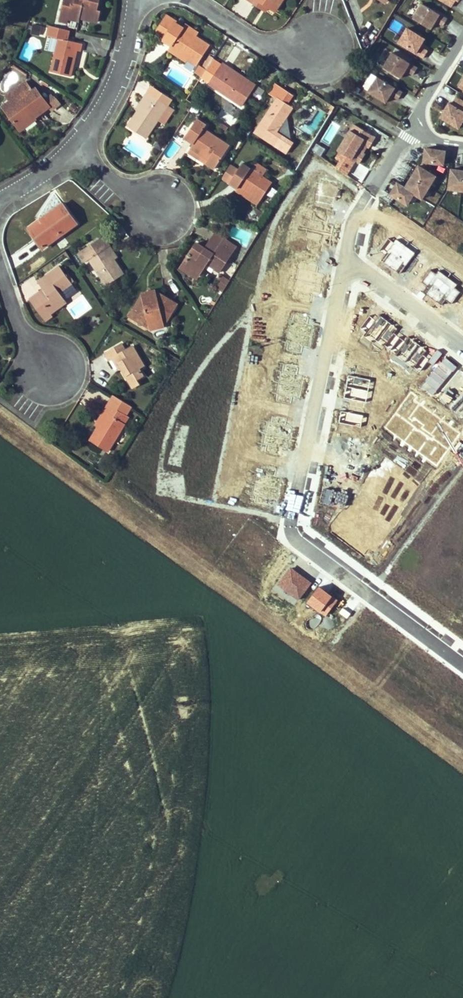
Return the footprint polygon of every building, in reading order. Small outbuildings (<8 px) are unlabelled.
[(79,18),(98,23),(101,12),(97,10),(100,0),(64,0),(59,20),(68,23),(69,19),(79,21),(79,18)] [(266,11),(268,7),(258,0),(256,0),(254,4),(266,11)] [(268,7),(275,11),(282,0),(258,0),(268,7)] [(241,14),(246,17),(253,5),(247,2),(241,14)] [(444,26),(448,19),(423,3),(414,18),(431,29),(436,21),(444,26)] [(172,45),(170,48),(188,60),(196,65),(210,45),(196,37),(199,32),(186,24),(184,28),(175,23),(176,21),(167,15),(155,33),(164,39),(164,40),(172,45)] [(388,28),(398,34),(403,24),(393,19),(388,28)] [(31,22),(29,28),(39,31),(41,25),(31,22)] [(399,42),(424,58),(429,51),(421,46),(426,38),(408,28),(399,42)] [(59,38),(51,71),(71,76),(77,50),(81,51),(83,44),(59,38)] [(108,50),(110,50),(113,41),(105,39),(104,41),(104,44),(105,46),(106,48),(108,50)] [(168,51),(186,62),(188,60),(170,48),(168,51)] [(414,74),(418,68),(393,52),(384,67),(402,78),(406,70),(414,74)] [(203,68),(206,70),(214,57),(211,55),(203,68)] [(220,61),(214,57),(206,70),(212,74),(220,61)] [(229,73),(232,69),(223,63),(209,84),(242,106),(254,89),(229,73)] [(229,73),(254,89),(256,86),(232,69),(229,73)] [(399,99),(403,92),(378,77),(369,91),(387,102),(391,94),(399,99)] [(17,97),(19,101),(6,111),(18,127),(32,116),(34,119),(49,108),(50,107),(46,102),(37,89),(33,92),(26,83),(14,92),(17,97)] [(293,96),(275,84),(268,93),(277,99),(278,99),(288,105),(293,96)] [(157,98),(161,92),(151,85),(147,91),(157,98)] [(157,98),(147,91),(143,97),(146,99),(138,110),(128,125),(146,138),(158,119),(167,105),(171,99),(161,92),(157,98)] [(14,92),(8,96),(11,101),(17,97),(14,92)] [(46,102),(50,107),(49,108),(52,112),(61,105),(54,96),(46,102)] [(462,122),(462,100),(456,96),(452,104),(450,102),(441,117),(460,128),(462,122)] [(6,111),(19,101),(17,97),(11,101),(3,106),(6,111)] [(146,99),(143,97),(135,109),(138,110),(146,99)] [(278,99),(277,99),(255,133),(276,147),(283,136),(276,132),(284,121),(293,108),(288,105),(278,99)] [(165,123),(174,109),(167,105),(158,119),(165,123)] [(312,136),(325,115),(316,109),(303,131),(312,136)] [(223,124),(230,128),(231,129),(238,119),(230,113),(223,124)] [(21,131),(35,120),(34,119),(32,116),(18,127),(21,131)] [(208,159),(206,164),(214,169),(229,146),(203,129),(206,124),(197,118),(185,137),(193,143),(191,147),(208,159)] [(283,136),(290,125),(284,121),(276,132),(283,136)] [(228,132),(230,128),(223,124),(221,127),(228,132)] [(372,144),(376,137),(355,124),(339,150),(360,163),(366,154),(364,153),(368,146),(370,143),(372,144)] [(247,127),(241,136),(245,138),(251,130),(247,127)] [(316,144),(312,151),(321,155),(325,148),(316,144)] [(191,147),(188,152),(206,164),(208,159),(191,147)] [(428,162),(444,164),(446,151),(426,148),(425,161),(428,162)] [(261,200),(272,183),(264,178),(251,169),(243,163),(238,170),(229,183),(237,189),(239,186),(261,200)] [(251,169),(264,178),(268,171),(256,163),(251,169)] [(229,183),(238,170),(230,165),(222,178),(229,183)] [(424,168),(422,167),(420,165),(406,187),(398,182),(391,194),(408,204),(415,194),(423,198),(437,176),(424,168)] [(286,174),(292,178),(295,172),(289,168),(286,174)] [(450,188),(462,190),(462,170),(453,169),(450,188)] [(236,191),(257,205),(261,200),(239,186),(237,189),(236,191)] [(44,224),(32,232),(43,247),(76,224),(63,204),(41,219),(44,224)] [(44,224),(41,219),(29,228),(32,232),(44,224)] [(229,221),(217,219),(216,226),(228,228),(229,221)] [(184,264),(200,275),(207,264),(220,272),(237,247),(215,233),(209,241),(213,244),(209,251),(205,248),(197,244),(184,264)] [(113,259),(106,248),(110,246),(104,237),(78,253),(85,262),(89,259),(106,286),(123,275),(113,259)] [(213,244),(209,241),(205,248),(209,251),(213,244)] [(106,248),(113,259),(117,257),(110,246),(106,248)] [(200,275),(184,264),(181,269),(198,280),(200,275)] [(66,302),(59,292),(72,283),(60,266),(38,281),(44,289),(30,299),(46,321),(53,316),(51,313),(66,302)] [(223,290),(226,285),(221,282),(220,281),(217,286),(223,290)] [(156,297),(159,293),(154,291),(143,294),(141,297),(144,300),(156,297)] [(149,324),(162,321),(165,323),(174,308),(174,303),(159,293),(156,297),(144,300),(141,297),(132,311),(134,318),(148,326),(149,324)] [(152,329),(163,326),(165,323),(162,321),(149,324),(148,326),(152,329)] [(130,384),(137,380),(143,377),(139,369),(144,366),(133,347),(125,351),(122,345),(105,353),(109,361),(112,359),(115,358),(121,369),(130,384)] [(174,361),(168,357),(164,363),(171,366),(174,361)] [(112,359),(119,370),(121,369),(115,358),(112,359)] [(104,412),(107,414),(98,428),(90,441),(107,452),(124,424),(117,420),(122,412),(108,404),(104,412)] [(107,414),(104,412),(95,426),(98,428),(107,414)]
